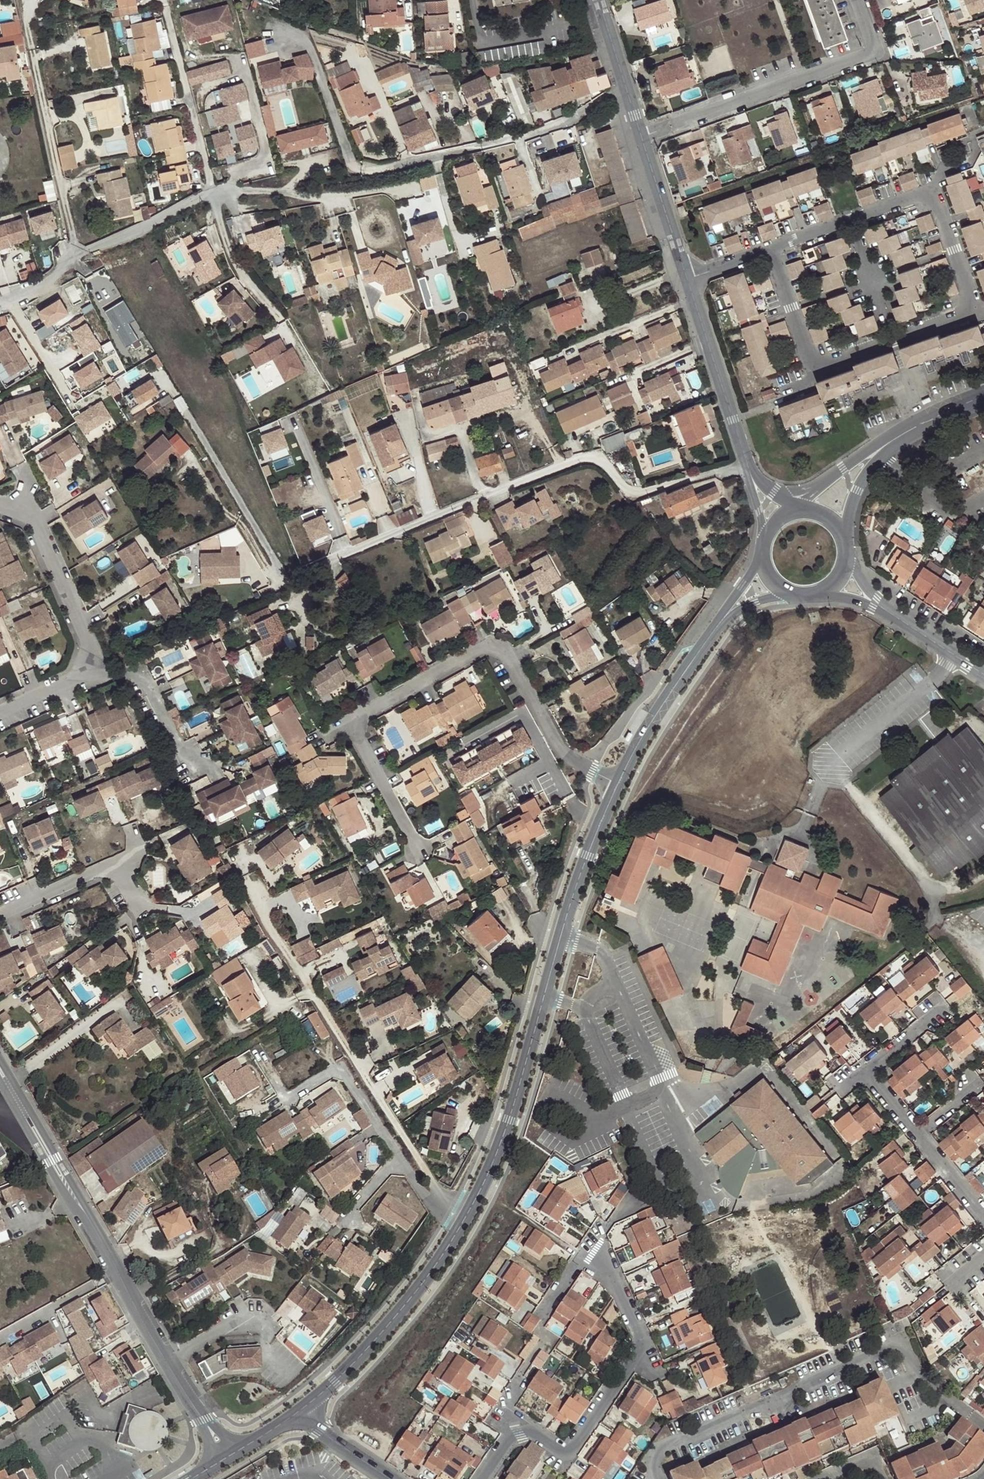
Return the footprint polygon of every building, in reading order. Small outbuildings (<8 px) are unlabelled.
[(121,16),(126,15),(138,12),(136,0),(118,0),(119,7),(121,16)] [(370,15),(366,15),(367,27),(405,24),(404,7),(397,8),(396,0),(369,0),(370,15)] [(424,32),(425,46),(445,45),(446,49),(451,53),(455,52),(453,33),(450,33),(449,28),(447,0),(418,3),(419,16),(424,15),(426,31),(424,32)] [(637,21),(642,19),(644,28),(671,20),(665,0),(663,0),(633,10),(637,21)] [(823,47),(847,39),(841,24),(847,22),(845,15),(839,17),(833,0),(806,0),(823,47)] [(982,0),(964,0),(969,15),(983,10),(983,7),(982,0)] [(227,3),(205,9),(212,35),(213,35),(213,34),(234,28),(227,3)] [(112,9),(113,17),(121,16),(119,7),(112,9)] [(205,9),(181,15),(188,40),(209,34),(209,36),(212,35),(205,9)] [(907,25),(912,38),(918,36),(920,43),(922,49),(942,42),(932,15),(907,25)] [(132,54),(133,62),(154,57),(153,50),(162,49),(155,19),(131,24),(137,53),(132,54)] [(19,21),(2,24),(4,36),(21,34),(19,21)] [(99,25),(80,29),(82,37),(86,36),(92,69),(112,64),(105,32),(101,33),(99,25)] [(0,37),(0,76),(7,75),(8,80),(20,78),(15,46),(19,45),(20,52),(26,51),(21,34),(4,36),(0,37)] [(918,36),(912,38),(914,46),(920,43),(918,36)] [(250,58),(268,53),(265,38),(246,43),(250,58)] [(546,53),(543,40),(478,52),(480,64),(546,53)] [(367,52),(364,45),(354,42),(361,57),(368,54),(367,52)] [(472,65),(470,53),(462,54),(464,66),(472,65)] [(256,68),(262,88),(297,79),(312,79),(311,67),(306,54),(291,58),(293,63),(293,66),(280,69),(279,66),(278,62),(256,68)] [(611,85),(607,72),(597,75),(595,69),(601,67),(599,59),(592,62),(589,54),(580,57),(593,92),(611,85)] [(674,59),(675,61),(677,67),(667,71),(665,64),(652,69),(657,86),(663,84),(666,93),(693,85),(683,56),(674,59)] [(143,68),(147,88),(150,102),(173,97),(166,64),(156,66),(154,57),(133,62),(135,70),(143,68)] [(593,92),(580,57),(570,60),(573,67),(567,69),(576,97),(593,92)] [(227,58),(188,69),(192,83),(231,72),(227,58)] [(677,67),(675,61),(665,64),(667,71),(677,67)] [(456,87),(451,74),(430,76),(428,68),(420,71),(419,67),(408,66),(403,68),(400,62),(376,72),(380,83),(410,72),(415,87),(426,85),(435,104),(441,101),(436,90),(454,89),(454,87),(456,87)] [(326,70),(328,77),(334,75),(335,79),(346,74),(341,63),(326,70)] [(563,102),(552,71),(551,66),(527,69),(535,90),(531,91),(537,111),(563,102)] [(566,66),(552,71),(563,102),(576,97),(567,69),(566,66)] [(30,69),(23,70),(24,77),(31,76),(30,69)] [(334,75),(328,77),(333,89),(338,87),(350,116),(357,113),(362,110),(364,114),(381,107),(376,96),(369,99),(367,96),(365,97),(354,70),(346,74),(335,79),(334,75)] [(500,73),(500,71),(484,72),(485,75),(461,84),(472,110),(485,104),(495,100),(488,82),(503,81),(500,73)] [(912,73),(914,88),(921,87),(922,90),(919,90),(919,91),(921,101),(948,96),(948,94),(954,94),(953,85),(947,85),(946,74),(927,77),(926,71),(912,73)] [(518,119),(522,131),(535,126),(515,72),(500,73),(503,81),(506,89),(507,91),(511,103),(518,119)] [(877,78),(864,83),(867,91),(863,93),(862,90),(861,90),(852,93),(862,120),(888,111),(883,96),(877,99),(876,94),(882,92),(877,78)] [(243,81),(219,88),(224,104),(236,101),(247,97),(243,81)] [(150,102),(147,88),(143,88),(144,91),(139,92),(142,104),(146,103),(146,104),(150,102)] [(507,91),(506,89),(498,92),(504,107),(511,103),(507,91)] [(831,95),(820,99),(822,104),(813,107),(822,134),(843,127),(831,95)] [(87,111),(92,110),(95,109),(97,116),(99,130),(123,125),(122,123),(121,117),(117,96),(85,103),(87,111)] [(822,104),(820,99),(811,102),(813,107),(822,104)] [(420,100),(393,112),(400,129),(409,150),(424,144),(436,138),(420,100)] [(241,117),(236,101),(210,108),(215,125),(241,117)] [(270,103),(261,106),(271,136),(279,134),(270,103)] [(798,143),(786,111),(774,115),(776,120),(767,124),(777,150),(798,143)] [(960,113),(943,119),(950,138),(967,132),(960,113)] [(175,118),(150,123),(156,150),(164,148),(168,164),(187,160),(184,144),(180,145),(175,118)] [(894,126),(892,119),(886,121),(888,128),(894,126)] [(943,119),(927,125),(933,142),(934,144),(950,138),(943,119)] [(252,122),(235,126),(241,151),(258,147),(252,122)] [(755,138),(750,124),(730,131),(732,137),(722,140),(732,166),(760,157),(753,139),(755,138)] [(323,125),(299,131),(303,146),(326,141),(323,125)] [(927,125),(909,132),(915,152),(927,148),(925,144),(933,142),(927,125)] [(358,127),(351,130),(357,144),(364,141),(358,127)] [(234,153),(228,128),(211,132),(218,157),(234,153)] [(596,134),(613,183),(628,178),(611,128),(596,134)] [(299,131),(278,136),(282,152),(303,146),(299,131)] [(909,132),(894,137),(901,157),(915,152),(909,132)] [(880,145),(886,162),(901,157),(894,137),(879,142),(880,145)] [(439,145),(436,138),(424,144),(426,150),(439,145)] [(58,147),(60,154),(74,151),(73,143),(58,147)] [(698,144),(681,149),(684,157),(681,158),(680,156),(679,156),(670,159),(680,186),(700,179),(695,167),(693,160),(703,157),(698,144)] [(871,171),(887,166),(886,162),(880,145),(864,151),(871,171)] [(74,151),(60,154),(63,170),(78,167),(74,151)] [(574,151),(558,156),(565,178),(581,173),(574,151)] [(871,171),(864,151),(849,156),(856,177),(871,171)] [(558,156),(543,161),(549,183),(565,178),(558,156)] [(489,209),(499,206),(492,184),(483,187),(475,161),(457,166),(460,176),(456,177),(465,205),(473,203),(486,198),(487,203),(489,209)] [(500,167),(502,171),(516,166),(514,162),(500,167)] [(191,182),(187,163),(175,165),(176,170),(170,171),(159,173),(163,192),(180,188),(179,184),(191,182)] [(514,208),(534,201),(531,191),(533,191),(524,164),(516,166),(502,171),(514,208)] [(702,164),(695,167),(700,179),(706,176),(702,164)] [(749,171),(751,177),(767,172),(765,166),(749,171)] [(816,167),(801,173),(809,192),(823,187),(816,167)] [(98,183),(103,182),(108,181),(112,200),(107,201),(111,219),(130,215),(125,197),(129,196),(131,196),(127,176),(123,177),(121,168),(96,174),(98,183)] [(903,191),(917,185),(911,170),(897,176),(903,191)] [(963,179),(960,172),(944,178),(947,185),(943,186),(949,201),(971,193),(965,178),(963,179)] [(788,177),(789,180),(794,194),(795,197),(809,192),(801,173),(788,177)] [(437,174),(422,176),(423,189),(439,187),(437,174)] [(647,237),(628,178),(613,183),(616,194),(599,199),(604,211),(620,205),(632,242),(647,237)] [(53,180),(43,182),(47,201),(57,199),(53,180)] [(780,180),(767,185),(774,205),(788,200),(787,197),(794,194),(789,180),(781,183),(780,180)] [(108,181),(103,182),(107,201),(112,200),(108,181)] [(709,192),(721,188),(719,181),(707,185),(709,192)] [(861,205),(876,200),(870,184),(856,190),(861,205)] [(774,205),(767,185),(752,190),(760,210),(774,205)] [(596,189),(596,188),(548,204),(551,214),(544,217),(518,228),(523,241),(556,227),(555,224),(567,220),(568,223),(604,211),(599,199),(596,189)] [(745,193),(732,197),(739,217),(753,212),(745,193)] [(949,201),(955,217),(964,214),(977,209),(971,193),(949,201)] [(732,197),(718,202),(725,222),(739,217),(732,197)] [(474,208),(487,203),(486,198),(473,203),(474,208)] [(833,215),(827,200),(812,206),(818,221),(833,215)] [(718,202),(705,207),(712,227),(725,222),(718,202)] [(551,214),(548,204),(541,207),(544,217),(551,214)] [(150,217),(147,205),(141,206),(144,218),(150,217)] [(686,215),(683,205),(677,207),(680,217),(686,215)] [(964,214),(968,227),(981,222),(983,221),(983,220),(980,208),(977,209),(964,214)] [(52,211),(31,217),(36,234),(57,228),(52,211)] [(930,214),(915,219),(920,235),(936,229),(930,214)] [(416,238),(407,241),(414,265),(424,262),(418,244),(444,236),(439,217),(412,225),(416,238)] [(23,219),(0,226),(0,240),(9,237),(11,244),(29,238),(23,219)] [(756,225),(762,240),(776,235),(771,220),(756,225)] [(961,229),(966,244),(983,238),(983,230),(981,222),(968,227),(961,229)] [(865,230),(870,244),(878,241),(888,237),(883,223),(865,230)] [(283,241),(278,225),(245,236),(251,251),(260,248),(260,249),(283,241)] [(722,238),(728,253),(742,247),(737,233),(722,238)] [(189,248),(196,244),(191,234),(183,237),(189,248)] [(888,237),(878,241),(883,255),(891,252),(902,248),(897,234),(888,237)] [(850,251),(845,237),(826,243),(831,257),(842,253),(850,251)] [(204,282),(221,273),(213,257),(209,250),(212,249),(206,238),(196,244),(189,248),(188,248),(197,265),(196,266),(204,282)] [(474,246),(477,257),(482,255),(486,270),(493,291),(514,284),(503,248),(500,250),(497,238),(474,246)] [(966,244),(971,259),(979,256),(983,254),(983,238),(966,244)] [(322,242),(308,247),(319,283),(334,279),(337,288),(347,285),(345,277),(355,273),(348,248),(338,251),(326,255),(324,248),(322,242)] [(943,250),(940,243),(925,249),(928,255),(943,250)] [(336,245),(324,248),(326,255),(338,251),(336,245)] [(902,248),(891,252),(896,266),(915,259),(910,245),(902,248)] [(599,248),(587,252),(590,259),(583,261),(586,268),(604,261),(599,248)] [(369,250),(357,254),(364,277),(376,273),(388,280),(392,292),(412,286),(406,267),(397,270),(395,268),(399,261),(387,255),(385,258),(383,261),(377,258),(372,258),(369,250)] [(847,268),(842,253),(831,257),(823,260),(828,275),(839,271),(847,268)] [(482,255),(477,257),(481,272),(486,270),(482,255)] [(946,257),(931,262),(934,271),(949,265),(946,257)] [(798,261),(784,266),(789,281),(804,276),(798,261)] [(923,282),(918,267),(899,273),(904,289),(915,285),(923,282)] [(844,284),(839,271),(828,275),(821,277),(825,291),(844,284)] [(388,280),(376,273),(364,277),(366,281),(375,278),(384,283),(388,294),(392,292),(388,280)] [(728,295),(746,288),(741,273),(722,280),(728,295)] [(770,287),(765,273),(748,278),(753,293),(770,287)] [(431,294),(427,278),(420,280),(425,296),(431,294)] [(958,293),(953,279),(939,285),(944,298),(958,293)] [(573,282),(560,286),(566,302),(548,309),(557,333),(568,329),(567,326),(584,320),(581,312),(578,306),(582,305),(573,282)] [(311,293),(314,302),(321,300),(318,292),(317,293),(315,285),(309,286),(311,293)] [(896,292),(901,307),(911,304),(920,301),(915,285),(904,289),(896,292)] [(733,308),(751,302),(746,288),(728,295),(733,308)] [(797,301),(811,296),(808,289),(794,295),(797,301)] [(232,290),(217,304),(228,317),(230,315),(240,327),(254,314),(232,290)] [(841,311),(852,307),(847,292),(828,298),(833,314),(841,311)] [(62,300),(41,313),(49,326),(70,314),(62,300)] [(124,300),(104,313),(126,347),(140,338),(130,324),(137,319),(124,300)] [(733,308),(738,322),(747,319),(756,316),(751,302),(733,308)] [(799,309),(802,318),(817,312),(814,304),(799,309)] [(911,304),(901,307),(894,310),(898,323),(916,317),(911,304)] [(855,324),(866,320),(860,305),(852,307),(841,311),(847,326),(855,324)] [(756,316),(747,319),(750,326),(760,323),(764,321),(761,314),(756,316)] [(230,315),(228,317),(238,328),(240,327),(230,315)] [(879,330),(874,317),(866,320),(855,324),(859,337),(879,330)] [(585,322),(584,320),(567,326),(568,329),(585,322)] [(771,342),(788,336),(783,322),(766,328),(771,342)] [(651,360),(659,356),(656,350),(680,339),(673,323),(662,327),(648,334),(650,338),(643,341),(651,360)] [(646,329),(648,334),(662,327),(660,323),(646,329)] [(750,326),(740,330),(746,345),(765,338),(760,323),(750,326)] [(812,344),(826,340),(821,325),(807,330),(812,344)] [(940,339),(945,353),(946,356),(963,350),(983,343),(983,340),(981,332),(979,325),(940,339)] [(10,379),(28,368),(6,330),(0,333),(0,361),(10,379)] [(485,330),(409,363),(413,371),(416,369),(418,374),(491,343),(485,330)] [(260,333),(244,342),(256,366),(272,358),(284,381),(304,370),(292,347),(286,350),(282,352),(276,340),(266,345),(260,333)] [(939,335),(900,349),(906,366),(927,359),(945,353),(940,339),(939,335)] [(276,340),(282,352),(286,350),(280,338),(276,340)] [(651,360),(643,341),(637,344),(634,338),(611,348),(612,351),(619,367),(642,357),(644,363),(651,360)] [(765,338),(746,345),(751,360),(771,353),(765,338)] [(582,359),(575,362),(582,379),(589,376),(588,373),(609,364),(614,376),(622,373),(619,367),(612,351),(605,354),(601,344),(579,353),(582,359)] [(95,350),(79,360),(85,369),(77,374),(85,385),(102,374),(94,362),(100,358),(95,350)] [(493,379),(471,386),(479,412),(517,400),(513,389),(509,378),(508,372),(505,361),(500,363),(497,351),(486,355),(490,366),(489,367),(493,379)] [(893,351),(854,365),(855,366),(861,382),(878,376),(899,368),(893,351)] [(775,364),(771,353),(751,360),(756,372),(758,371),(760,378),(775,373),(772,365),(775,364)] [(549,370),(567,362),(565,358),(547,366),(549,370)] [(549,370),(540,374),(548,392),(575,380),(575,382),(582,379),(575,362),(568,365),(567,362),(549,370)] [(855,366),(816,380),(820,391),(823,398),(841,391),(861,384),(861,382),(855,366)] [(639,390),(645,403),(668,393),(677,390),(685,386),(679,374),(672,377),(669,371),(644,382),(646,387),(639,390)] [(389,394),(410,390),(406,372),(385,376),(389,394)] [(152,379),(132,392),(140,403),(160,390),(152,379)] [(626,381),(606,390),(616,411),(636,402),(626,381)] [(420,392),(423,406),(449,398),(455,395),(454,390),(457,389),(455,382),(420,392)] [(479,412),(471,386),(461,389),(463,393),(461,394),(468,416),(479,412)] [(461,394),(459,389),(457,389),(454,390),(455,395),(449,398),(456,420),(468,416),(461,394)] [(671,401),(680,398),(677,390),(668,393),(671,401)] [(820,391),(807,396),(813,414),(827,409),(823,398),(820,391)] [(42,392),(5,404),(10,421),(18,419),(19,421),(48,413),(42,392)] [(598,394),(556,412),(566,433),(607,415),(598,394)] [(807,396),(794,401),(800,418),(813,414),(807,396)] [(453,421),(456,420),(449,398),(423,406),(431,427),(434,427),(453,421)] [(78,409),(72,413),(85,433),(112,416),(101,399),(80,413),(78,409)] [(789,403),(782,405),(788,422),(800,418),(794,401),(789,403)] [(710,432),(698,403),(670,415),(674,425),(679,423),(688,446),(703,440),(702,435),(710,432)] [(1,425),(10,421),(5,405),(0,407),(0,424),(1,425)] [(653,422),(647,410),(638,414),(643,426),(653,422)] [(288,442),(277,417),(259,425),(270,450),(288,442)] [(396,422),(370,432),(384,465),(410,454),(396,422)] [(641,427),(624,433),(627,442),(633,439),(644,435),(641,427)] [(47,475),(64,464),(60,459),(79,447),(70,432),(45,448),(50,455),(39,461),(47,475)] [(148,479),(162,467),(158,464),(176,448),(179,451),(182,454),(190,447),(177,432),(169,440),(163,433),(145,450),(148,453),(135,465),(148,479)] [(620,434),(609,438),(613,449),(624,445),(620,434)] [(456,437),(426,444),(430,460),(451,455),(449,449),(459,447),(456,437)] [(633,439),(627,442),(630,450),(636,448),(633,439)] [(348,454),(329,462),(335,478),(332,478),(341,500),(356,494),(353,490),(363,486),(355,467),(365,463),(356,441),(345,446),(348,454)] [(274,457),(291,453),(290,447),(273,451),(274,457)] [(512,447),(503,450),(506,457),(514,454),(512,447)] [(158,464),(162,467),(179,451),(176,448),(158,464)] [(630,450),(633,457),(638,455),(636,448),(630,450)] [(483,456),(475,459),(481,476),(503,469),(497,451),(483,456)] [(705,488),(715,486),(713,479),(703,482),(705,488)] [(699,504),(695,495),(690,483),(667,493),(666,490),(659,493),(668,517),(675,514),(677,518),(684,515),(686,516),(691,514),(692,511),(700,508),(699,504)] [(716,486),(698,493),(702,503),(720,496),(716,486)] [(531,507),(528,502),(517,508),(513,501),(497,510),(506,529),(523,520),(526,526),(544,516),(542,511),(549,507),(553,505),(545,488),(537,492),(541,501),(537,503),(531,507)] [(365,498),(350,504),(354,512),(368,505),(365,498)] [(535,498),(528,502),(531,507),(537,503),(535,498)] [(81,505),(62,516),(72,532),(90,522),(93,526),(109,516),(98,499),(86,506),(82,508),(81,505)] [(727,500),(722,502),(731,525),(736,522),(727,500)] [(553,505),(549,507),(555,519),(563,515),(556,503),(553,505)] [(414,507),(396,514),(401,525),(419,518),(414,507)] [(301,514),(312,539),(330,531),(323,514),(317,516),(314,509),(301,514)] [(462,511),(443,519),(448,530),(439,534),(440,536),(425,541),(433,562),(449,556),(448,554),(447,551),(461,545),(462,548),(472,545),(466,531),(470,530),(462,511)] [(90,522),(72,532),(74,536),(93,526),(90,522)] [(983,527),(981,523),(973,527),(976,531),(983,527)] [(0,531),(0,572),(6,586),(26,576),(18,560),(14,561),(0,531)] [(133,539),(116,550),(131,574),(148,563),(133,539)] [(515,562),(503,540),(490,547),(501,568),(505,566),(515,562)] [(710,544),(703,548),(706,553),(713,549),(710,544)] [(447,551),(448,554),(462,548),(461,545),(447,551)] [(221,553),(201,553),(201,574),(218,575),(218,577),(240,577),(240,556),(236,556),(236,546),(221,546),(221,553)] [(905,586),(919,563),(898,549),(886,566),(900,575),(896,580),(905,586)] [(535,571),(514,582),(524,599),(524,600),(531,597),(531,595),(527,588),(537,583),(541,590),(552,583),(549,577),(557,572),(547,554),(530,563),(535,571)] [(925,599),(940,577),(924,566),(914,582),(919,585),(915,590),(914,592),(925,599)] [(561,578),(557,572),(549,577),(552,583),(561,578)] [(674,573),(661,583),(655,588),(661,596),(666,604),(675,598),(685,591),(687,593),(694,588),(685,575),(678,580),(674,573)] [(482,605),(485,611),(497,604),(511,596),(500,577),(474,591),(474,590),(466,594),(475,610),(482,605)] [(954,586),(940,577),(925,599),(932,604),(936,598),(947,606),(957,591),(953,589),(954,586)] [(154,578),(138,588),(142,594),(148,590),(158,585),(154,578)] [(655,588),(661,583),(658,580),(646,589),(654,601),(661,596),(655,588)] [(965,581),(957,591),(963,596),(964,595),(969,588),(971,585),(965,581)] [(911,587),(915,590),(919,585),(914,582),(911,587)] [(527,588),(531,595),(541,590),(537,583),(527,588)] [(552,583),(541,590),(543,594),(554,588),(552,583)] [(148,590),(151,595),(160,588),(158,585),(148,590)] [(160,588),(151,595),(165,618),(179,609),(165,585),(160,588)] [(964,595),(968,597),(973,590),(969,588),(964,595)] [(677,600),(687,593),(685,591),(675,598),(677,600)] [(459,597),(447,603),(450,608),(421,623),(432,644),(446,635),(459,628),(461,627),(458,621),(469,615),(459,597)] [(936,598),(932,604),(939,609),(941,605),(946,608),(947,606),(936,598)] [(524,609),(528,607),(524,600),(524,599),(520,601),(524,609)] [(51,633),(59,630),(46,601),(37,605),(40,613),(36,615),(31,617),(27,616),(14,621),(23,640),(38,633),(45,629),(49,630),(51,633)] [(7,602),(0,605),(0,607),(3,614),(11,611),(7,602)] [(497,604),(485,611),(487,614),(499,608),(497,604)] [(594,613),(589,605),(572,615),(576,623),(594,613)] [(981,605),(967,626),(983,638),(983,607),(981,605)] [(297,646),(291,632),(288,634),(283,636),(280,632),(281,631),(273,614),(272,615),(268,606),(247,616),(251,624),(256,622),(263,639),(256,642),(263,657),(280,649),(282,653),(297,646)] [(481,608),(472,612),(475,619),(484,614),(481,608)] [(283,636),(288,634),(278,612),(273,614),(281,631),(280,632),(283,636)] [(585,627),(598,620),(594,613),(576,623),(560,632),(581,669),(599,660),(598,659),(591,645),(595,644),(585,627)] [(223,615),(212,620),(216,627),(225,623),(227,622),(223,615)] [(615,630),(627,650),(638,643),(652,635),(640,615),(615,630)] [(225,623),(216,627),(222,641),(232,636),(225,623)] [(459,628),(446,635),(448,640),(461,632),(459,628)] [(41,638),(51,633),(49,630),(45,629),(38,633),(41,638)] [(9,652),(0,633),(0,656),(9,652)] [(195,669),(220,658),(209,634),(198,640),(201,648),(197,650),(201,658),(191,662),(195,669)] [(315,636),(306,636),(306,649),(314,649),(315,636)] [(360,659),(353,663),(362,679),(369,675),(367,671),(381,664),(396,656),(385,636),(357,652),(360,659)] [(591,645),(598,659),(603,656),(596,643),(595,644),(591,645)] [(638,643),(627,650),(629,654),(641,647),(638,643)] [(238,654),(247,676),(258,672),(249,649),(238,654)] [(418,655),(425,667),(429,665),(421,651),(417,653),(418,655)] [(220,658),(195,669),(199,678),(208,674),(212,681),(216,679),(220,687),(232,682),(220,658)] [(321,696),(339,687),(337,684),(341,682),(347,678),(350,683),(358,679),(350,665),(343,669),(337,658),(325,664),(327,667),(310,676),(321,696)] [(383,667),(381,664),(367,671),(369,675),(383,667)] [(581,677),(567,685),(571,693),(576,689),(587,709),(599,702),(616,693),(605,674),(585,685),(581,677)] [(216,679),(212,681),(216,689),(220,687),(216,679)] [(453,686),(456,690),(468,683),(465,679),(453,686)] [(444,700),(436,704),(445,722),(454,717),(479,703),(468,683),(456,690),(442,697),(444,700)] [(250,719),(238,695),(227,701),(231,709),(226,711),(230,719),(220,723),(224,731),(250,719)] [(293,703),(289,695),(276,702),(280,710),(271,715),(287,745),(286,746),(290,753),(296,750),(306,744),(303,738),(306,736),(296,717),(290,705),(293,703)] [(226,711),(231,709),(227,701),(222,703),(226,711)] [(417,710),(403,717),(414,737),(423,733),(438,724),(440,727),(446,723),(445,722),(436,704),(434,702),(428,705),(427,704),(417,710)] [(599,702),(587,709),(589,713),(602,706),(599,702)] [(290,705),(296,717),(300,715),(293,703),(290,705)] [(479,703),(454,717),(457,723),(483,710),(479,703)] [(96,711),(87,714),(98,740),(132,726),(123,704),(97,715),(96,711)] [(401,714),(403,717),(417,710),(415,706),(401,714)] [(59,718),(33,728),(42,749),(68,738),(59,718)] [(261,742),(250,719),(224,731),(228,740),(238,735),(241,742),(246,740),(250,747),(261,742)] [(456,740),(460,738),(454,725),(449,728),(452,733),(456,740)] [(503,732),(515,754),(523,750),(533,744),(523,726),(518,729),(513,732),(511,728),(503,732)] [(937,747),(940,751),(925,763),(911,775),(907,771),(901,776),(899,773),(890,780),(896,788),(881,800),(941,874),(952,865),(955,870),(959,866),(958,864),(972,853),(975,856),(983,848),(983,746),(969,728),(955,740),(949,732),(940,740),(943,743),(937,747)] [(488,746),(498,764),(508,758),(515,754),(503,732),(496,736),(498,740),(493,743),(488,746)] [(74,755),(81,753),(82,759),(94,756),(88,733),(70,738),(74,755)] [(423,733),(414,737),(416,741),(425,736),(423,733)] [(438,744),(441,749),(456,740),(452,733),(443,738),(445,740),(438,744)] [(318,755),(311,742),(307,744),(306,744),(296,750),(302,762),(293,767),(301,780),(310,775),(312,778),(320,773),(346,774),(346,755),(327,755),(327,758),(320,758),(318,755)] [(940,751),(937,747),(934,744),(919,756),(925,763),(940,751)] [(45,749),(49,757),(56,754),(52,745),(45,749)] [(257,777),(249,780),(254,791),(276,780),(265,757),(276,752),(273,746),(249,757),(256,771),(254,772),(257,777)] [(468,752),(480,773),(488,769),(498,764),(488,746),(483,748),(478,751),(476,747),(468,752)] [(0,757),(0,776),(3,783),(33,770),(24,750),(2,760),(1,756),(0,757)] [(523,750),(515,754),(518,758),(525,754),(523,750)] [(453,765),(463,783),(473,778),(480,773),(468,752),(461,756),(463,759),(457,762),(453,765)] [(102,769),(114,763),(109,753),(97,758),(102,769)] [(510,763),(518,758),(515,754),(508,758),(510,763)] [(428,756),(410,766),(417,778),(405,784),(416,805),(425,800),(422,794),(435,787),(431,780),(439,775),(428,756)] [(911,775),(925,763),(919,756),(904,768),(905,768),(907,771),(911,775)] [(134,766),(119,773),(120,776),(111,780),(116,790),(119,799),(128,794),(126,790),(142,783),(144,787),(160,780),(151,761),(135,769),(134,766)] [(483,778),(490,774),(488,769),(480,773),(483,778)] [(475,782),(483,778),(480,773),(473,778),(475,782)] [(303,783),(312,778),(310,775),(301,780),(303,783)] [(89,792),(74,798),(81,815),(105,805),(102,796),(100,792),(104,790),(106,795),(116,790),(111,780),(110,777),(87,787),(89,792)] [(228,780),(220,784),(232,808),(247,801),(244,796),(254,791),(249,780),(232,788),(228,780)] [(142,783),(126,790),(128,794),(144,787),(142,783)] [(196,795),(206,815),(214,811),(217,816),(232,808),(220,784),(196,795)] [(422,794),(425,800),(438,793),(435,787),(422,794)] [(347,791),(334,797),(337,804),(351,798),(347,791)] [(471,816),(478,827),(486,822),(478,809),(482,807),(472,791),(461,798),(469,812),(471,816)] [(351,798),(337,804),(332,807),(347,837),(348,836),(358,831),(368,827),(362,815),(358,817),(352,806),(356,804),(359,803),(355,796),(351,798)] [(520,837),(523,843),(534,837),(532,833),(543,827),(536,814),(541,811),(534,797),(520,804),(525,812),(522,814),(521,813),(511,818),(513,822),(503,827),(511,842),(520,837)] [(362,815),(356,804),(352,806),(358,817),(362,815)] [(50,817),(22,828),(32,849),(46,844),(47,846),(60,840),(50,817)] [(501,823),(503,827),(513,822),(511,818),(501,823)] [(465,819),(450,827),(455,836),(470,828),(465,819)] [(739,863),(744,853),(736,850),(738,843),(716,833),(713,840),(663,820),(661,824),(659,823),(658,823),(656,823),(655,823),(654,823),(652,823),(651,824),(649,825),(648,826),(646,826),(645,827),(644,828),(643,830),(643,831),(639,829),(620,875),(613,871),(605,890),(618,896),(635,903),(652,861),(663,866),(671,863),(676,851),(709,865),(703,877),(738,892),(748,866),(739,863)] [(532,833),(534,837),(546,831),(543,827),(532,833)] [(470,828),(455,836),(459,844),(474,836),(470,828)] [(270,870),(284,859),(282,856),(298,843),(287,830),(257,854),(270,870)] [(191,831),(172,844),(181,861),(187,858),(189,862),(187,864),(190,870),(188,872),(192,879),(206,871),(204,868),(210,864),(191,831)] [(358,831),(348,836),(351,843),(361,838),(358,831)] [(474,836),(459,844),(454,847),(463,862),(470,875),(489,865),(474,836)] [(807,848),(783,838),(774,861),(789,867),(796,869),(799,870),(807,848)] [(282,856),(284,859),(300,846),(298,843),(282,856)] [(748,866),(765,873),(767,868),(769,863),(747,854),(744,853),(739,863),(748,866)] [(187,858),(181,861),(178,863),(190,881),(192,879),(188,872),(190,870),(187,864),(189,862),(187,858)] [(470,875),(463,862),(458,864),(465,878),(470,875)] [(390,871),(386,874),(396,893),(406,887),(416,905),(435,895),(425,877),(420,879),(419,877),(411,875),(409,871),(404,863),(390,871)] [(787,871),(769,863),(767,868),(793,878),(796,869),(789,867),(787,871)] [(227,874),(231,872),(226,865),(223,867),(226,872),(227,874)] [(493,872),(489,865),(470,875),(473,882),(493,872)] [(793,878),(767,868),(750,910),(779,922),(770,944),(753,938),(741,968),(779,983),(805,923),(821,930),(828,913),(855,925),(883,936),(898,898),(868,885),(862,902),(837,891),(842,879),(824,871),(820,879),(814,876),(813,879),(804,875),(803,877),(801,881),(793,878)] [(313,880),(292,891),(299,904),(311,897),(316,906),(325,902),(332,898),(340,893),(343,899),(344,902),(351,898),(354,903),(362,899),(348,871),(316,886),(313,880)] [(233,883),(237,881),(231,872),(227,874),(233,883)] [(500,887),(508,883),(503,876),(496,879),(500,887)] [(221,908),(202,919),(210,933),(220,928),(218,925),(221,923),(222,926),(230,938),(245,929),(229,903),(236,898),(226,883),(211,892),(221,908)] [(618,896),(605,890),(600,903),(614,908),(618,896)] [(340,893),(332,898),(335,903),(343,899),(340,893)] [(346,906),(354,903),(351,898),(344,902),(346,906)] [(448,905),(450,909),(462,904),(460,899),(448,905)] [(428,908),(433,917),(441,913),(450,909),(448,905),(446,900),(428,908)] [(325,902),(316,906),(318,912),(328,906),(325,902)] [(467,926),(484,945),(495,935),(499,939),(507,932),(487,908),(467,926)] [(36,941),(27,945),(34,960),(42,956),(41,953),(69,940),(61,924),(33,936),(36,941)] [(163,934),(148,943),(153,951),(145,956),(153,968),(161,964),(159,960),(187,943),(177,926),(163,934)] [(161,931),(146,940),(148,943),(163,934),(161,931)] [(381,950),(371,932),(357,939),(362,947),(365,946),(367,951),(370,956),(367,958),(353,965),(362,981),(379,972),(378,970),(389,964),(388,963),(397,958),(390,945),(381,950)] [(495,935),(484,945),(488,949),(499,939),(495,935)] [(311,939),(300,945),(307,957),(317,951),(311,939)] [(321,949),(325,956),(343,947),(339,939),(321,949)] [(84,943),(67,956),(73,965),(78,961),(86,972),(98,963),(102,968),(111,961),(110,959),(115,955),(120,962),(128,957),(118,942),(108,948),(104,951),(100,945),(91,951),(84,943)] [(300,945),(291,950),(298,961),(307,957),(300,945)] [(663,947),(638,957),(659,1003),(684,993),(663,947)] [(3,985),(14,978),(11,973),(19,969),(11,950),(2,954),(0,950),(0,980),(3,985)] [(307,957),(298,961),(302,968),(321,958),(317,951),(307,957)] [(941,961),(946,956),(942,951),(937,956),(941,961)] [(120,962),(115,955),(110,959),(111,961),(114,966),(120,962)] [(928,955),(916,964),(929,980),(940,971),(928,955)] [(222,984),(231,998),(233,997),(241,1010),(245,1007),(249,1013),(261,1006),(250,988),(254,986),(236,957),(212,971),(220,985),(222,984)] [(343,964),(323,974),(328,983),(348,973),(343,964)] [(391,969),(389,964),(378,970),(379,972),(381,975),(391,969)] [(402,970),(408,979),(411,977),(416,974),(411,964),(402,970)] [(929,980),(916,964),(904,974),(907,977),(893,988),(904,1001),(929,980)] [(448,1001),(466,1017),(480,1003),(477,1000),(489,988),(473,974),(448,1001)] [(421,976),(414,980),(420,990),(427,986),(421,976)] [(950,986),(954,992),(967,982),(962,976),(950,986)] [(339,1002),(358,994),(350,977),(331,985),(339,1002)] [(46,1017),(51,1025),(64,1016),(59,1010),(62,1007),(49,989),(51,988),(45,980),(30,990),(35,998),(33,999),(46,1017)] [(959,998),(972,987),(967,982),(954,992),(959,998)] [(907,1005),(904,1001),(893,988),(892,986),(877,998),(888,1012),(894,1007),(897,1005),(901,1011),(907,1005)] [(480,1003),(466,1017),(469,1019),(494,992),(489,988),(477,1000),(480,1003)] [(373,1006),(360,1013),(368,1028),(381,1021),(384,1025),(401,1016),(407,1027),(422,1019),(408,993),(375,1010),(373,1006)] [(860,1011),(872,1001),(868,995),(856,1005),(860,1011)] [(171,996),(162,1003),(168,1012),(177,1007),(171,996)] [(233,997),(231,998),(228,1000),(239,1019),(249,1013),(245,1007),(241,1010),(233,997)] [(888,1012),(877,998),(872,1001),(860,1011),(873,1026),(880,1021),(882,1019),(887,1024),(893,1019),(888,1012)] [(754,1003),(745,999),(731,1029),(739,1032),(747,1036),(756,1040),(761,1043),(765,1033),(745,1024),(754,1003)] [(150,1010),(156,1019),(168,1012),(162,1003),(150,1010)] [(116,1013),(96,1028),(103,1038),(105,1036),(107,1034),(114,1043),(120,1052),(125,1048),(130,1044),(137,1054),(142,1050),(154,1041),(156,1040),(147,1028),(133,1038),(116,1013)] [(330,1036),(315,1013),(307,1018),(322,1041),(330,1036)] [(401,1016),(384,1025),(385,1029),(399,1021),(404,1029),(407,1027),(401,1016)] [(45,1030),(51,1025),(46,1017),(39,1022),(45,1030)] [(969,1018),(957,1028),(970,1043),(982,1034),(969,1018)] [(830,1033),(825,1036),(841,1055),(847,1051),(843,1046),(845,1044),(852,1038),(837,1019),(826,1029),(830,1033)] [(103,1038),(96,1028),(93,1030),(100,1040),(103,1038)] [(970,1043),(957,1028),(946,1037),(959,1052),(970,1043)] [(107,1034),(105,1036),(111,1045),(114,1043),(107,1034)] [(815,1039),(800,1051),(813,1067),(816,1072),(822,1067),(818,1062),(821,1061),(828,1055),(815,1039)] [(163,1053),(154,1041),(142,1050),(150,1062),(163,1053)] [(415,1069),(421,1080),(436,1072),(438,1075),(443,1084),(460,1075),(446,1051),(449,1050),(444,1042),(432,1049),(436,1057),(437,1059),(433,1061),(432,1059),(415,1069)] [(935,1043),(927,1050),(937,1062),(945,1056),(935,1043)] [(963,1058),(975,1049),(970,1043),(959,1052),(963,1058)] [(130,1044),(125,1048),(131,1058),(137,1054),(130,1044)] [(937,1062),(927,1050),(919,1056),(916,1052),(904,1063),(917,1078),(933,1066),(937,1062)] [(813,1067),(800,1051),(786,1062),(799,1078),(813,1067)] [(241,1069),(234,1058),(210,1073),(229,1104),(256,1087),(245,1068),(241,1069)] [(937,1071),(942,1068),(937,1062),(933,1066),(937,1071)] [(904,1063),(893,1071),(895,1074),(887,1081),(898,1093),(905,1087),(917,1078),(904,1063)] [(802,1083),(816,1072),(813,1067),(799,1078),(802,1083)] [(423,1084),(438,1075),(436,1072),(421,1080),(423,1084)] [(739,1196),(748,1173),(749,1169),(781,1164),(783,1167),(797,1184),(812,1181),(833,1164),(806,1129),(808,1127),(805,1123),(803,1125),(774,1089),(776,1087),(773,1083),(771,1085),(765,1076),(695,1133),(721,1166),(720,1167),(720,1168),(720,1169),(720,1170),(720,1171),(720,1173),(720,1175),(721,1177),(721,1179),(722,1181),(723,1182),(723,1183),(724,1185),(725,1186),(726,1188),(728,1189),(729,1191),(731,1192),(734,1194),(735,1195),(739,1196)] [(910,1093),(922,1084),(917,1078),(905,1087),(910,1093)] [(310,1111),(307,1107),(300,1113),(301,1114),(303,1117),(310,1127),(317,1123),(320,1127),(347,1108),(334,1089),(320,1099),(322,1103),(317,1106),(310,1111)] [(817,1093),(805,1103),(808,1106),(820,1097),(817,1093)] [(810,1109),(822,1099),(820,1097),(808,1106),(810,1109)] [(855,1105),(849,1110),(862,1126),(866,1130),(875,1123),(882,1117),(869,1101),(861,1107),(859,1109),(855,1105)] [(825,1103),(813,1113),(814,1115),(826,1105),(825,1103)] [(826,1105),(814,1115),(817,1118),(829,1109),(826,1105)] [(960,1123),(961,1125),(973,1139),(983,1130),(983,1109),(977,1115),(974,1112),(960,1123)] [(453,1127),(456,1114),(435,1110),(431,1128),(434,1128),(430,1146),(448,1150),(450,1139),(453,1127)] [(862,1126),(849,1110),(834,1122),(847,1138),(862,1126)] [(304,1139),(314,1133),(310,1127),(303,1117),(294,1123),(292,1120),(287,1111),(255,1130),(267,1148),(273,1143),(285,1136),(287,1140),(299,1132),(304,1139)] [(361,1132),(369,1126),(360,1111),(351,1116),(361,1132)] [(303,1117),(301,1114),(292,1120),(294,1123),(303,1117)] [(166,1155),(142,1121),(105,1148),(87,1160),(83,1163),(88,1171),(92,1168),(93,1168),(101,1163),(112,1178),(103,1184),(102,1185),(108,1195),(166,1155)] [(866,1130),(868,1132),(870,1135),(879,1127),(875,1123),(866,1130)] [(963,1157),(978,1145),(973,1139),(961,1125),(954,1130),(957,1134),(949,1140),(947,1137),(939,1144),(949,1156),(957,1150),(961,1155),(963,1157)] [(858,1140),(868,1132),(866,1130),(862,1126),(847,1138),(851,1143),(857,1138),(858,1140)] [(954,1130),(947,1137),(949,1140),(957,1134),(954,1130)] [(978,1145),(983,1140),(983,1130),(973,1139),(978,1145)] [(288,1142),(287,1140),(285,1136),(273,1143),(277,1149),(288,1142)] [(87,1160),(105,1148),(99,1138),(68,1159),(79,1178),(88,1171),(83,1163),(87,1160)] [(893,1139),(881,1149),(887,1157),(878,1164),(890,1180),(899,1172),(908,1165),(904,1160),(902,1157),(904,1155),(906,1154),(893,1139)] [(355,1147),(350,1140),(330,1154),(335,1161),(314,1175),(332,1200),(341,1193),(340,1191),(336,1186),(359,1169),(347,1152),(355,1147)] [(949,1156),(954,1162),(961,1155),(957,1150),(949,1156)] [(209,1181),(216,1192),(230,1184),(233,1189),(245,1181),(229,1155),(201,1172),(207,1182),(209,1181)] [(931,1167),(927,1161),(914,1171),(919,1177),(931,1167)] [(93,1168),(103,1184),(112,1178),(101,1163),(93,1168)] [(609,1163),(590,1171),(601,1195),(610,1190),(608,1185),(617,1181),(609,1163)] [(270,1164),(264,1168),(267,1172),(273,1168),(270,1164)] [(749,1169),(748,1173),(783,1167),(781,1164),(749,1169)] [(931,1167),(919,1177),(924,1183),(936,1173),(931,1167)] [(336,1186),(340,1191),(352,1183),(351,1182),(362,1174),(359,1169),(336,1186)] [(890,1180),(883,1185),(893,1197),(909,1184),(899,1172),(890,1180)] [(979,1194),(983,1190),(983,1188),(975,1176),(969,1181),(979,1194)] [(582,1185),(581,1182),(562,1191),(566,1194),(582,1185)] [(550,1183),(542,1195),(549,1199),(557,1188),(550,1183)] [(230,1184),(216,1192),(222,1202),(236,1193),(233,1189),(230,1184)] [(909,1184),(893,1197),(903,1209),(918,1196),(909,1184)] [(20,1185),(8,1190),(13,1202),(25,1197),(20,1185)] [(580,1205),(590,1200),(582,1185),(566,1194),(562,1191),(557,1188),(549,1199),(565,1210),(573,1200),(580,1205)] [(129,1195),(139,1201),(143,1195),(133,1189),(129,1195)] [(608,1203),(615,1208),(625,1195),(617,1189),(608,1203)] [(13,1202),(8,1190),(1,1192),(6,1205),(13,1202)] [(962,1204),(951,1191),(943,1198),(948,1204),(935,1214),(947,1229),(960,1219),(953,1210),(962,1204)] [(133,1227),(146,1206),(139,1201),(129,1195),(127,1194),(114,1215),(133,1227)] [(549,1199),(542,1195),(533,1208),(539,1212),(549,1199)] [(370,1217),(377,1222),(379,1218),(392,1227),(403,1235),(414,1219),(396,1207),(389,1203),(383,1198),(370,1217)] [(557,1223),(565,1210),(549,1199),(539,1212),(551,1220),(546,1228),(559,1237),(565,1229),(557,1223)] [(154,1213),(166,1238),(189,1227),(176,1202),(154,1213)] [(289,1211),(270,1237),(286,1248),(305,1223),(306,1224),(311,1218),(295,1206),(291,1212),(289,1211)] [(631,1228),(637,1241),(656,1233),(650,1220),(657,1217),(652,1207),(637,1214),(641,1223),(631,1228)] [(935,1214),(930,1208),(916,1219),(921,1225),(935,1214)] [(931,1237),(934,1240),(935,1239),(946,1230),(947,1229),(935,1214),(921,1225),(931,1237)] [(379,1218),(377,1222),(390,1230),(392,1227),(379,1218)] [(911,1222),(908,1224),(909,1226),(911,1229),(915,1232),(917,1230),(911,1222)] [(535,1230),(529,1226),(523,1236),(529,1239),(535,1230)] [(902,1235),(911,1229),(909,1226),(900,1232),(902,1235)] [(189,1227),(166,1238),(169,1243),(192,1232),(189,1227)] [(549,1252),(555,1243),(535,1230),(529,1239),(524,1246),(539,1256),(544,1248),(549,1252)] [(951,1236),(946,1230),(935,1239),(939,1245),(951,1236)] [(656,1233),(637,1241),(643,1255),(652,1251),(655,1257),(656,1259),(681,1249),(677,1239),(662,1246),(656,1233)] [(899,1236),(886,1247),(899,1263),(913,1251),(899,1236)] [(931,1237),(923,1243),(934,1255),(941,1249),(934,1240),(931,1237)] [(862,1241),(858,1245),(861,1251),(867,1248),(862,1241)] [(873,1251),(869,1254),(878,1265),(875,1268),(882,1276),(885,1274),(899,1263),(886,1247),(881,1241),(871,1248),(873,1251)] [(335,1242),(323,1255),(336,1264),(351,1274),(360,1279),(373,1262),(362,1255),(357,1251),(349,1246),(346,1250),(335,1242)] [(926,1262),(934,1255),(923,1243),(915,1249),(919,1254),(926,1262)] [(681,1249),(656,1259),(660,1269),(651,1273),(657,1287),(659,1286),(666,1283),(685,1275),(679,1261),(685,1258),(681,1249)] [(899,1263),(902,1268),(919,1254),(915,1249),(913,1251),(899,1263)] [(215,1270),(226,1287),(247,1274),(253,1270),(267,1274),(270,1259),(249,1255),(246,1251),(215,1270)] [(253,1270),(247,1274),(271,1280),(275,1260),(270,1259),(267,1274),(253,1270)] [(513,1263),(502,1280),(507,1283),(524,1294),(524,1295),(528,1289),(523,1286),(525,1283),(530,1275),(513,1263)] [(889,1278),(902,1268),(899,1263),(885,1274),(889,1278)] [(351,1274),(336,1264),(334,1267),(350,1278),(351,1274)] [(226,1287),(215,1270),(207,1274),(205,1271),(172,1291),(171,1289),(164,1293),(172,1307),(180,1302),(185,1309),(215,1291),(217,1295),(227,1289),(226,1287)] [(685,1275),(666,1283),(672,1297),(691,1289),(685,1275)] [(502,1280),(500,1278),(490,1294),(497,1298),(507,1283),(502,1280)] [(524,1294),(507,1283),(497,1298),(513,1309),(524,1294)] [(672,1297),(666,1283),(659,1286),(665,1300),(672,1297)] [(286,1298),(294,1305),(304,1293),(305,1292),(297,1285),(286,1298)] [(923,1304),(936,1295),(931,1288),(918,1298),(919,1300),(923,1304)] [(306,1294),(299,1304),(309,1312),(311,1310),(314,1312),(304,1324),(311,1329),(309,1331),(318,1338),(328,1326),(327,1325),(324,1323),(333,1312),(322,1303),(324,1300),(310,1290),(306,1294)] [(569,1290),(554,1312),(571,1323),(581,1308),(586,1301),(569,1290)] [(304,1293),(294,1305),(307,1315),(299,1324),(309,1331),(311,1329),(304,1324),(314,1312),(311,1310),(309,1312),(299,1304),(306,1294),(304,1293)] [(517,1312),(527,1296),(524,1295),(524,1294),(513,1309),(517,1312)] [(121,1329),(103,1297),(92,1304),(103,1321),(96,1325),(104,1339),(121,1329)] [(86,1308),(81,1298),(63,1308),(76,1337),(69,1339),(79,1362),(93,1355),(86,1341),(93,1337),(79,1311),(86,1308)] [(909,1308),(914,1312),(923,1304),(919,1300),(909,1308)] [(666,1308),(670,1317),(685,1310),(682,1301),(666,1308)] [(946,1308),(940,1301),(920,1316),(923,1320),(920,1322),(924,1327),(931,1321),(933,1324),(943,1336),(959,1324),(946,1308)] [(949,1306),(946,1308),(959,1324),(961,1322),(949,1306)] [(571,1323),(568,1328),(567,1329),(583,1340),(589,1332),(594,1323),(584,1317),(588,1312),(581,1308),(571,1323)] [(685,1310),(670,1317),(674,1326),(677,1325),(685,1343),(697,1338),(710,1332),(707,1324),(703,1325),(698,1315),(689,1319),(685,1310)] [(336,1314),(333,1312),(324,1323),(327,1325),(336,1314)] [(554,1312),(551,1317),(568,1328),(571,1323),(554,1312)] [(594,1323),(598,1319),(588,1312),(584,1317),(594,1323)] [(523,1328),(532,1314),(529,1313),(520,1326),(523,1328)] [(473,1318),(467,1314),(462,1321),(468,1325),(473,1318)] [(540,1320),(532,1314),(523,1328),(531,1334),(540,1320)] [(702,1314),(698,1315),(703,1325),(707,1324),(702,1314)] [(607,1325),(598,1319),(594,1323),(589,1332),(597,1338),(589,1349),(604,1359),(615,1342),(602,1333),(607,1325)] [(491,1321),(479,1338),(496,1349),(507,1332),(491,1321)] [(931,1321),(924,1327),(926,1330),(933,1324),(931,1321)] [(63,1343),(53,1324),(32,1335),(34,1338),(27,1342),(11,1350),(9,1345),(0,1349),(0,1362),(2,1366),(11,1362),(18,1375),(29,1370),(27,1367),(45,1357),(43,1354),(63,1343)] [(677,1347),(685,1343),(677,1325),(674,1326),(669,1328),(677,1347)] [(980,1326),(962,1340),(967,1346),(976,1356),(983,1366),(983,1331),(980,1326)] [(567,1329),(564,1334),(580,1345),(583,1340),(567,1329)] [(697,1338),(700,1345),(713,1339),(711,1334),(710,1332),(697,1338)] [(145,1369),(129,1342),(114,1350),(119,1358),(122,1356),(133,1376),(145,1369)] [(715,1343),(700,1349),(704,1358),(697,1362),(702,1376),(720,1368),(715,1355),(720,1353),(715,1343)] [(259,1355),(259,1346),(226,1348),(226,1349),(203,1361),(211,1376),(223,1370),(222,1368),(227,1367),(228,1374),(231,1373),(231,1374),(240,1373),(240,1371),(247,1370),(247,1373),(256,1372),(260,1372),(259,1355)] [(969,1363),(976,1356),(967,1346),(960,1352),(969,1363)] [(486,1363),(500,1372),(505,1364),(492,1354),(489,1357),(473,1347),(469,1352),(486,1363)] [(604,1359),(589,1349),(585,1357),(599,1366),(604,1359)] [(451,1351),(443,1364),(449,1368),(457,1355),(451,1351)] [(549,1356),(541,1351),(532,1364),(540,1369),(549,1356)] [(94,1354),(93,1355),(79,1362),(85,1376),(90,1385),(97,1380),(106,1395),(120,1386),(104,1360),(99,1363),(94,1354)] [(457,1355),(449,1368),(466,1379),(474,1366),(457,1355)] [(702,1376),(697,1362),(691,1365),(697,1379),(702,1376)] [(440,1381),(449,1368),(443,1364),(441,1363),(432,1376),(440,1381)] [(494,1380),(500,1372),(486,1363),(480,1371),(494,1380)] [(466,1379),(470,1382),(478,1369),(474,1366),(466,1379)] [(449,1368),(440,1381),(457,1392),(466,1379),(449,1368)] [(727,1382),(720,1368),(702,1376),(708,1390),(727,1382)] [(539,1372),(527,1389),(540,1397),(551,1380),(539,1372)] [(973,1381),(977,1383),(978,1382),(981,1378),(978,1376),(977,1375),(973,1381)] [(778,1380),(782,1388),(787,1386),(783,1378),(778,1380)] [(461,1395),(470,1382),(466,1379),(457,1392),(461,1395)] [(563,1388),(551,1380),(540,1397),(551,1405),(547,1412),(555,1418),(564,1404),(556,1399),(563,1388)] [(854,1392),(859,1402),(871,1428),(898,1416),(881,1380),(868,1385),(865,1380),(859,1383),(861,1389),(854,1392)] [(635,1384),(626,1397),(644,1409),(649,1413),(656,1402),(655,1398),(654,1398),(652,1397),(653,1395),(635,1384)] [(486,1402),(496,1406),(503,1392),(494,1387),(486,1402)] [(676,1390),(666,1395),(673,1410),(683,1405),(676,1390)] [(585,1409),(589,1403),(576,1393),(572,1400),(585,1409)] [(455,1394),(451,1400),(458,1404),(462,1398),(455,1394)] [(673,1410),(666,1395),(658,1399),(664,1414),(673,1410)] [(19,1418),(37,1408),(31,1396),(22,1401),(24,1406),(15,1411),(19,1418)] [(451,1400),(446,1396),(435,1413),(441,1416),(451,1400)] [(458,1404),(471,1413),(477,1404),(463,1396),(462,1398),(458,1404)] [(644,1409),(626,1397),(618,1410),(636,1421),(644,1409)] [(742,1397),(737,1399),(741,1406),(745,1404),(742,1397)] [(564,1404),(555,1418),(561,1422),(564,1417),(567,1419),(575,1424),(585,1409),(572,1400),(569,1398),(564,1404)] [(467,1419),(471,1413),(458,1404),(451,1400),(441,1416),(456,1426),(462,1416),(467,1419)] [(838,1410),(830,1414),(846,1450),(847,1453),(876,1439),(871,1428),(859,1402),(846,1407),(843,1400),(836,1403),(838,1410)] [(0,1403),(0,1418),(11,1411),(4,1401),(0,1403)] [(426,1402),(424,1406),(432,1411),(435,1408),(426,1402)] [(148,1409),(130,1403),(117,1442),(135,1448),(138,1444),(140,1446),(145,1447),(149,1448),(155,1447),(160,1444),(161,1442),(163,1441),(164,1439),(166,1433),(166,1427),(164,1423),(160,1418),(156,1416),(152,1414),(148,1414),(148,1409)] [(817,1417),(804,1423),(820,1459),(821,1461),(846,1450),(830,1414),(828,1412),(825,1414),(822,1407),(814,1410),(817,1417)] [(642,1426),(650,1413),(649,1413),(644,1409),(636,1421),(642,1426)] [(456,1426),(461,1430),(467,1419),(462,1416),(456,1426)] [(950,1452),(970,1475),(975,1468),(976,1468),(983,1459),(983,1437),(961,1419),(947,1437),(956,1444),(950,1452)] [(790,1427),(773,1434),(790,1472),(820,1459),(803,1420),(789,1426),(790,1427)] [(620,1424),(615,1433),(628,1442),(634,1434),(620,1424)] [(407,1431),(396,1446),(405,1451),(407,1453),(404,1458),(410,1462),(419,1449),(427,1437),(422,1434),(419,1439),(407,1431)] [(751,1446),(766,1478),(776,1478),(790,1472),(773,1434),(764,1438),(761,1432),(754,1435),(757,1441),(750,1444),(751,1446)] [(628,1442),(615,1433),(609,1441),(605,1438),(604,1440),(596,1451),(613,1463),(628,1442)] [(593,1449),(596,1451),(604,1440),(601,1438),(593,1449)] [(509,1478),(529,1478),(541,1462),(538,1460),(545,1450),(531,1441),(507,1476),(510,1478),(509,1478)] [(441,1471),(452,1454),(438,1444),(426,1461),(441,1471)] [(961,1478),(970,1475),(950,1452),(943,1455),(938,1444),(910,1457),(908,1451),(901,1454),(904,1459),(890,1465),(896,1478),(961,1478)] [(725,1460),(734,1478),(766,1478),(751,1446),(738,1452),(735,1446),(728,1449),(731,1455),(724,1458),(725,1460)] [(419,1449),(410,1462),(418,1467),(427,1454),(419,1449)] [(613,1463),(596,1451),(588,1463),(591,1465),(586,1474),(593,1478),(602,1478),(613,1463)] [(452,1454),(441,1471),(453,1478),(457,1478),(467,1464),(452,1454)] [(700,1473),(702,1478),(734,1478),(725,1460),(719,1463),(716,1457),(709,1460),(712,1467),(700,1473)] [(669,1475),(671,1478),(702,1478),(695,1463),(689,1466),(686,1460),(679,1463),(682,1469),(669,1475)] [(423,1466),(438,1475),(441,1471),(426,1461),(423,1466)] [(3,1471),(0,1473),(0,1478),(8,1478),(3,1471)]
